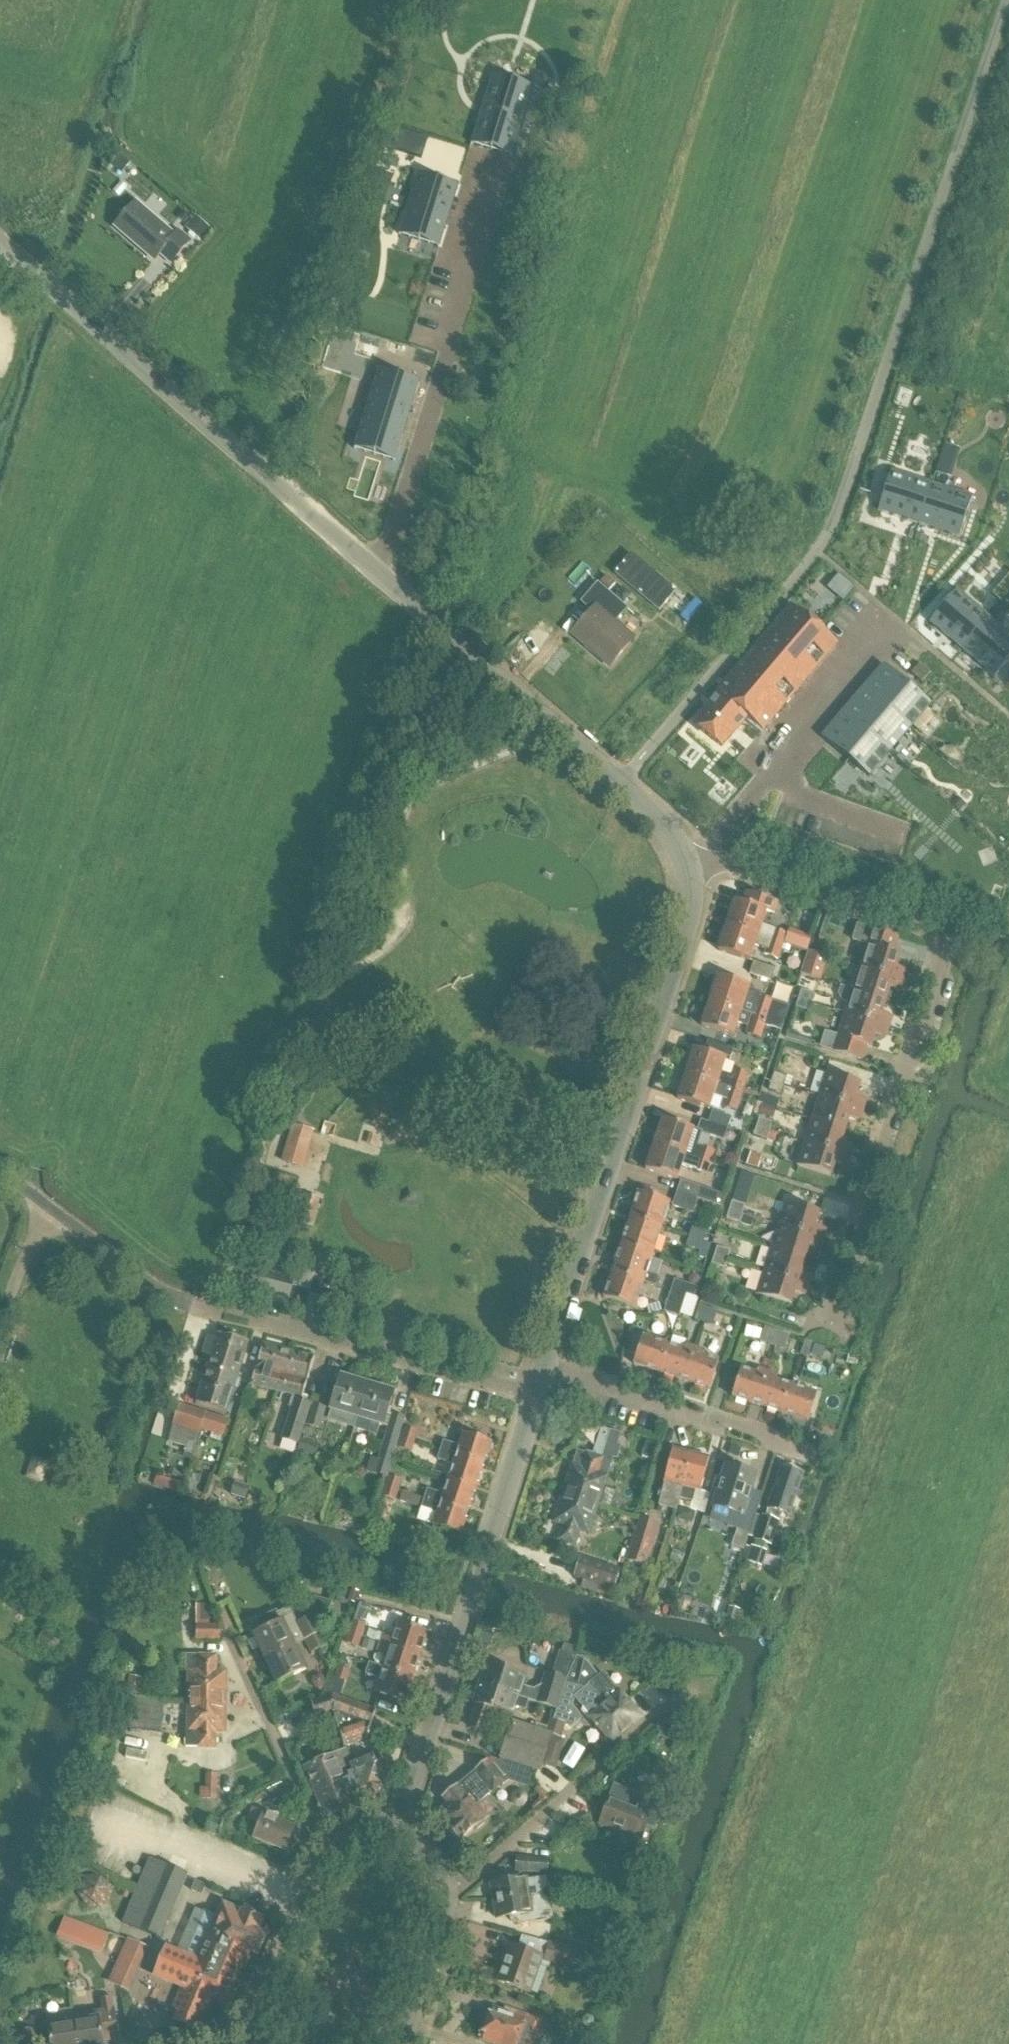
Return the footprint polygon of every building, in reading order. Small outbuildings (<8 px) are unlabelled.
[(492,76),(476,129),(516,142),(533,89),(492,76)] [(427,140),(390,128),(384,148),(421,159),(426,145),(427,140)] [(417,175),(400,228),(441,240),(458,187),(417,175)] [(160,255),(171,264),(190,242),(178,232),(174,237),(135,204),(115,227),(155,261),(160,255)] [(190,218),(183,213),(178,218),(185,224),(190,218)] [(189,227),(189,232),(198,239),(207,228),(196,218),(189,227)] [(419,383),(378,371),(356,444),(396,457),(419,383)] [(918,525),(931,485),(891,471),(878,512),(918,525)] [(972,498),(931,485),(918,525),(959,538),(972,498)] [(405,555),(414,563),(420,556),(411,548),(405,555)] [(614,568),(622,559),(615,553),(607,562),(614,568)] [(615,573),(659,611),(675,592),(630,555),(615,573)] [(625,608),(601,588),(598,585),(582,603),(584,604),(591,610),(591,611),(592,611),(572,634),(585,646),(585,645),(610,667),(634,639),(615,622),(626,609),(625,608)] [(962,650),(989,618),(956,590),(929,622),(962,650)] [(694,724),(721,748),(747,718),(762,731),(836,644),(792,606),(718,693),(719,694),(694,724)] [(989,618),(962,650),(994,678),(1008,660),(1008,635),(989,618)] [(869,695),(910,730),(931,705),(890,670),(869,695)] [(911,675),(919,682),(924,677),(916,670),(911,675)] [(869,695),(849,718),(890,754),(910,730),(869,695)] [(890,754),(849,718),(828,743),(869,778),(890,754)] [(921,740),(917,744),(923,749),(926,745),(921,740)] [(959,799),(953,805),(958,810),(964,803),(959,799)] [(735,901),(726,926),(783,945),(786,934),(762,925),(766,912),(774,914),(778,902),(750,893),(746,904),(735,901)] [(866,945),(859,969),(898,982),(902,970),(896,968),(900,955),(893,953),(894,951),(893,951),(897,939),(898,938),(858,925),(853,941),(866,945)] [(783,945),(726,926),(718,951),(750,962),(755,946),(766,949),(764,955),(778,960),(783,945)] [(813,936),(789,929),(784,945),(808,952),(813,936)] [(816,945),(813,955),(826,959),(829,949),(816,945)] [(826,959),(813,955),(811,962),(805,960),(801,974),(819,980),(826,959)] [(754,962),(750,974),(770,981),(774,969),(754,962)] [(859,969),(852,992),(886,1003),(890,989),(896,991),(898,982),(859,969)] [(718,976),(709,1002),(742,1012),(783,1026),(789,1006),(759,997),(757,1004),(745,1000),(750,986),(718,976)] [(848,1004),(844,1015),(884,1028),(888,1016),(882,1014),(886,1003),(852,992),(840,989),(838,995),(841,1002),(848,1004)] [(802,990),(799,999),(812,1003),(815,994),(802,990)] [(812,1003),(799,999),(796,1008),(809,1012),(812,1003)] [(781,1032),(783,1026),(742,1012),(709,1002),(701,1027),(733,1037),(737,1024),(749,1027),(747,1034),(760,1039),(761,1039),(765,1026),(781,1032)] [(884,1028),(844,1015),(838,1036),(825,1032),(820,1048),(859,1061),(860,1059),(859,1058),(863,1047),(864,1047),(864,1045),(872,1048),(876,1035),(881,1036),(884,1028)] [(694,1049),(685,1075),(742,1093),(748,1074),(735,1070),(732,1077),(721,1073),(725,1060),(730,1061),(734,1050),(707,1041),(703,1052),(694,1049)] [(774,1073),(771,1082),(784,1086),(787,1078),(774,1073)] [(826,1074),(818,1098),(858,1111),(862,1099),(856,1097),(860,1084),(826,1074)] [(742,1093),(685,1075),(677,1100),(709,1110),(713,1096),(725,1100),(722,1107),(736,1112),(742,1093)] [(784,1086),(771,1082),(768,1091),(781,1095),(784,1086)] [(796,1089),(786,1086),(784,1094),(793,1097),(796,1089)] [(776,1108),(779,1100),(761,1094),(758,1103),(776,1108)] [(818,1098),(811,1121),(845,1132),(850,1118),(855,1120),(858,1111),(818,1098)] [(773,1120),(777,1109),(758,1103),(754,1113),(773,1120)] [(709,1122),(708,1123),(728,1129),(731,1118),(712,1112),(712,1113),(713,1113),(710,1122),(709,1122)] [(759,1119),(756,1128),(769,1132),(772,1123),(759,1119)] [(653,1145),(710,1163),(714,1152),(697,1147),(701,1134),(702,1133),(698,1131),(694,1130),(662,1120),(653,1145)] [(698,1131),(702,1133),(701,1134),(724,1141),(728,1129),(708,1123),(701,1121),(701,1122),(698,1131)] [(811,1121),(804,1144),(844,1157),(847,1145),(842,1143),(845,1132),(811,1121)] [(769,1132),(756,1128),(753,1136),(766,1141),(769,1132)] [(283,1161),(299,1166),(306,1143),(303,1142),(306,1132),(296,1129),(293,1139),(290,1138),(283,1161)] [(844,1157),(804,1144),(797,1166),(831,1177),(835,1164),(841,1166),(844,1157)] [(710,1163),(653,1145),(645,1170),(677,1180),(682,1166),(707,1174),(710,1163)] [(758,1169),(763,1156),(751,1152),(746,1165),(758,1169)] [(740,1157),(730,1154),(726,1156),(723,1166),(736,1170),(740,1157)] [(677,1191),(676,1194),(697,1200),(701,1188),(680,1181),(680,1182),(680,1183),(678,1191),(677,1191)] [(638,1193),(629,1220),(661,1230),(670,1203),(638,1193)] [(697,1200),(676,1194),(676,1195),(674,1203),(673,1203),(672,1206),(693,1213),(697,1200)] [(299,1220),(312,1224),(317,1207),(311,1205),(313,1199),(305,1197),(299,1220)] [(732,1202),(729,1211),(742,1215),(745,1206),(732,1202)] [(785,1203),(778,1226),(818,1240),(822,1227),(816,1225),(820,1213),(785,1203)] [(742,1215),(729,1211),(726,1219),(739,1224),(742,1215)] [(661,1230),(629,1220),(620,1247),(621,1247),(622,1245),(637,1250),(636,1253),(652,1258),(661,1230)] [(778,1226),(771,1249),(805,1261),(809,1246),(815,1248),(818,1240),(778,1226)] [(692,1228),(689,1237),(703,1242),(706,1232),(692,1228)] [(711,1244),(703,1242),(689,1237),(686,1247),(699,1251),(698,1257),(706,1260),(711,1244)] [(620,1247),(611,1274),(655,1288),(658,1277),(647,1273),(652,1258),(636,1253),(637,1250),(622,1245),(621,1247),(620,1247)] [(717,1248),(714,1256),(727,1261),(730,1252),(717,1248)] [(771,1249),(764,1272),(803,1285),(807,1273),(801,1271),(805,1261),(771,1249)] [(727,1261),(714,1256),(711,1265),(724,1269),(727,1261)] [(803,1285),(764,1272),(756,1295),(791,1306),(795,1292),(801,1294),(803,1285)] [(655,1288),(611,1274),(603,1298),(635,1309),(639,1296),(651,1299),(655,1288)] [(674,1282),(670,1293),(685,1298),(686,1294),(694,1297),(696,1290),(674,1282)] [(670,1293),(667,1302),(682,1307),(685,1298),(670,1293)] [(682,1307),(667,1302),(665,1310),(679,1315),(682,1307)] [(661,1311),(659,1303),(647,1307),(649,1315),(661,1311)] [(694,1320),(704,1323),(708,1309),(699,1306),(694,1320)] [(708,1309),(704,1323),(713,1326),(718,1312),(708,1309)] [(760,1342),(772,1346),(777,1332),(764,1328),(760,1342)] [(777,1332),(772,1346),(785,1350),(790,1336),(777,1332)] [(208,1339),(204,1350),(242,1362),(248,1342),(218,1334),(216,1341),(208,1339)] [(633,1365),(660,1373),(669,1345),(643,1337),(633,1365)] [(800,1355),(809,1358),(814,1344),(805,1341),(800,1355)] [(251,1386),(277,1393),(282,1375),(288,1377),(296,1353),(263,1345),(251,1386)] [(660,1373),(685,1382),(695,1348),(686,1345),(684,1350),(669,1345),(660,1373)] [(695,1348),(685,1382),(709,1390),(718,1362),(703,1357),(705,1352),(695,1348)] [(211,1357),(206,1371),(214,1373),(237,1378),(242,1362),(204,1350),(202,1355),(211,1357)] [(282,1375),(277,1393),(293,1397),(290,1406),(292,1411),(283,1441),(298,1446),(311,1406),(305,1404),(300,1403),(302,1398),(315,1358),(296,1353),(288,1377),(282,1375)] [(732,1397),(757,1406),(768,1372),(758,1369),(756,1374),(741,1369),(732,1397)] [(206,1371),(201,1387),(231,1397),(234,1388),(238,1389),(241,1380),(237,1378),(214,1373),(206,1371)] [(757,1406),(782,1414),(792,1386),(775,1380),(777,1375),(768,1372),(757,1406)] [(331,1411),(357,1419),(367,1385),(341,1377),(331,1411)] [(367,1385),(357,1419),(354,1429),(376,1436),(380,1425),(384,1427),(394,1393),(367,1385)] [(792,1386),(782,1414),(808,1422),(817,1394),(792,1386)] [(231,1397),(201,1387),(196,1404),(226,1413),(230,1414),(233,1405),(229,1404),(231,1397)] [(308,1426),(320,1430),(326,1408),(314,1405),(308,1426)] [(173,1427),(175,1428),(190,1433),(197,1411),(179,1406),(173,1427)] [(170,1444),(185,1448),(183,1457),(192,1459),(199,1435),(200,1435),(201,1430),(206,1414),(197,1411),(190,1433),(175,1428),(170,1444)] [(217,1418),(206,1414),(201,1430),(212,1434),(217,1418)] [(405,1418),(393,1414),(391,1414),(378,1460),(370,1457),(366,1472),(387,1478),(405,1418)] [(228,1421),(217,1418),(212,1434),(223,1437),(228,1421)] [(572,1466),(563,1495),(581,1500),(604,1429),(590,1425),(585,1441),(596,1445),(593,1455),(586,1453),(579,1451),(575,1463),(577,1463),(576,1467),(572,1466)] [(405,1429),(402,1438),(414,1442),(417,1432),(405,1429)] [(606,1477),(612,1461),(613,1458),(616,1459),(620,1447),(617,1446),(620,1435),(604,1429),(581,1500),(598,1506),(598,1505),(610,1509),(610,1508),(609,1508),(615,1492),(614,1492),(603,1488),(607,1477),(606,1477)] [(443,1442),(440,1452),(483,1466),(491,1443),(464,1434),(459,1447),(443,1442)] [(414,1442),(402,1438),(399,1448),(410,1452),(414,1442)] [(299,1451),(316,1457),(319,1446),(302,1441),(299,1451)] [(657,1445),(646,1442),(641,1456),(652,1460),(657,1445)] [(680,1499),(692,1454),(673,1449),(664,1482),(665,1483),(659,1506),(676,1510),(679,1499),(680,1499)] [(453,1465),(448,1481),(475,1490),(483,1466),(440,1452),(437,1460),(453,1465)] [(709,1458),(692,1454),(680,1499),(693,1502),(696,1490),(700,1492),(709,1458)] [(26,1477),(42,1483),(48,1464),(33,1458),(26,1477)] [(732,1547),(743,1551),(759,1503),(757,1503),(748,1501),(748,1500),(755,1476),(726,1467),(714,1506),(732,1512),(727,1527),(737,1530),(732,1547)] [(781,1470),(765,1518),(762,1516),(754,1539),(771,1545),(781,1513),(789,1516),(802,1475),(781,1470)] [(390,1476),(386,1487),(398,1490),(401,1480),(390,1476)] [(427,1490),(424,1500),(467,1514),(475,1490),(448,1481),(444,1495),(427,1490)] [(233,1497),(247,1501),(250,1489),(236,1485),(233,1497)] [(398,1490),(386,1487),(383,1497),(395,1500),(398,1490)] [(400,1501),(409,1504),(437,1514),(433,1526),(460,1535),(467,1514),(424,1500),(403,1493),(400,1501)] [(598,1506),(581,1500),(563,1495),(553,1522),(562,1525),(557,1541),(574,1546),(580,1531),(589,1534),(598,1506)] [(628,1560),(646,1566),(658,1524),(640,1519),(628,1560)] [(444,1538),(436,1537),(435,1539),(434,1538),(431,1553),(431,1554),(440,1556),(440,1555),(444,1538)] [(574,1577),(613,1590),(619,1570),(581,1558),(574,1577)] [(305,1609),(328,1616),(332,1602),(308,1596),(305,1609)] [(195,1640),(207,1640),(207,1626),(207,1603),(197,1603),(197,1611),(195,1611),(195,1640)] [(729,1607),(724,1623),(735,1626),(740,1610),(729,1607)] [(252,1635),(265,1660),(295,1646),(294,1645),(305,1640),(305,1641),(320,1634),(311,1616),(297,1623),(289,1608),(276,1615),(279,1622),(252,1635)] [(352,1622),(348,1632),(360,1636),(363,1626),(352,1622)] [(381,1633),(378,1642),(420,1656),(427,1633),(397,1623),(392,1637),(381,1633)] [(207,1626),(207,1640),(219,1640),(219,1626),(207,1626)] [(37,1641),(49,1648),(54,1639),(42,1632),(37,1641)] [(360,1636),(348,1632),(345,1643),(356,1647),(360,1636)] [(320,1634),(305,1641),(311,1653),(326,1646),(320,1634)] [(388,1655),(384,1668),(413,1678),(420,1656),(378,1642),(375,1651),(388,1655)] [(576,1648),(564,1644),(559,1661),(571,1665),(576,1648)] [(295,1646),(265,1660),(277,1685),(306,1670),(295,1646)] [(189,1672),(189,1702),(225,1703),(226,1672),(216,1672),(216,1656),(186,1656),(186,1668),(189,1668),(189,1672)] [(575,1658),(565,1684),(584,1688),(588,1685),(626,1730),(641,1718),(603,1673),(598,1677),(583,1659),(575,1658)] [(414,1678),(413,1678),(384,1668),(369,1663),(366,1675),(380,1679),(376,1692),(406,1702),(414,1678)] [(485,1665),(479,1685),(526,1701),(526,1700),(556,1710),(565,1684),(565,1680),(553,1675),(546,1674),(542,1686),(533,1690),(522,1687),(525,1678),(485,1665)] [(338,1668),(335,1679),(346,1682),(350,1672),(338,1668)] [(584,1688),(565,1684),(556,1710),(553,1719),(564,1722),(569,1724),(571,1727),(581,1718),(571,1707),(572,1702),(575,1699),(591,1718),(611,1743),(626,1730),(588,1685),(584,1688)] [(526,1701),(479,1685),(473,1703),(477,1705),(469,1728),(485,1733),(492,1710),(512,1716),(515,1706),(523,1709),(526,1701)] [(165,1701),(118,1695),(114,1727),(161,1733),(165,1701)] [(327,1698),(336,1724),(343,1747),(365,1740),(366,1741),(376,1711),(332,1696),(327,1698)] [(318,1729),(336,1724),(327,1698),(310,1704),(318,1729)] [(225,1703),(189,1702),(188,1731),(186,1731),(185,1748),(215,1748),(215,1732),(225,1732),(225,1703)] [(664,1722),(660,1733),(681,1740),(688,1718),(664,1722)] [(564,1722),(553,1719),(549,1733),(559,1737),(564,1722)] [(502,1755),(500,1759),(534,1770),(540,1772),(544,1774),(556,1737),(552,1735),(552,1736),(512,1723),(509,1732),(510,1732),(503,1755),(502,1755)] [(318,1789),(320,1795),(352,1781),(350,1776),(354,1775),(352,1770),(351,1765),(346,1751),(305,1769),(314,1790),(318,1789)] [(372,1755),(351,1765),(352,1770),(354,1775),(358,1783),(350,1787),(357,1804),(375,1797),(371,1787),(375,1786),(374,1784),(380,1781),(385,1766),(381,1757),(374,1760),(372,1755)] [(505,1782),(508,1781),(528,1788),(534,1770),(500,1759),(492,1767),(505,1782)] [(439,1813),(438,1819),(457,1842),(475,1827),(477,1830),(484,1824),(482,1821),(497,1809),(487,1797),(505,1782),(492,1767),(487,1760),(485,1762),(485,1763),(478,1769),(477,1768),(475,1770),(475,1771),(456,1787),(456,1786),(442,1798),(448,1805),(439,1813)] [(105,1782),(119,1786),(124,1772),(111,1768),(105,1782)] [(201,1799),(217,1799),(217,1789),(217,1774),(206,1774),(206,1789),(201,1789),(201,1799)] [(352,1781),(320,1795),(324,1802),(319,1804),(318,1808),(320,1815),(324,1817),(329,1815),(330,1816),(357,1804),(350,1787),(358,1783),(354,1775),(350,1776),(352,1781)] [(268,1791),(273,1801),(288,1794),(282,1784),(268,1791)] [(614,1784),(610,1797),(599,1825),(637,1840),(638,1840),(653,1799),(614,1784)] [(246,1785),(235,1790),(235,1799),(249,1792),(246,1785)] [(539,1786),(534,1791),(540,1798),(530,1807),(535,1812),(550,1798),(539,1786)] [(254,1798),(257,1803),(269,1797),(266,1791),(254,1798)] [(259,1824),(253,1839),(285,1852),(295,1828),(278,1821),(278,1819),(264,1813),(252,1809),(248,1820),(259,1824)] [(206,1832),(219,1836),(223,1824),(210,1819),(206,1832)] [(516,1872),(548,1874),(549,1859),(517,1857),(516,1872)] [(185,1875),(149,1860),(122,1923),(159,1938),(185,1875)] [(79,1893),(89,1907),(106,1905),(113,1889),(103,1875),(86,1877),(79,1893)] [(491,1885),(494,1903),(530,1897),(549,1894),(546,1877),(532,1879),(532,1880),(526,1881),(526,1879),(491,1885)] [(195,1882),(191,1891),(201,1895),(205,1886),(195,1882)] [(510,1921),(520,1925),(553,1920),(549,1894),(530,1897),(494,1903),(496,1919),(510,1917),(510,1921)] [(205,1913),(201,1921),(262,1947),(266,1937),(259,1933),(264,1922),(263,1921),(265,1917),(244,1908),(242,1912),(223,1904),(217,1918),(205,1913)] [(262,1947),(201,1921),(187,1956),(166,1948),(154,1976),(183,1988),(174,2008),(179,2010),(174,2022),(195,2030),(203,2012),(208,2014),(213,2001),(224,2005),(240,1968),(244,1969),(250,1954),(258,1957),(262,1947)] [(79,1936),(77,1922),(63,1924),(65,1938),(79,1936)] [(573,1969),(578,1952),(578,1951),(522,1937),(521,1938),(522,1938),(519,1947),(518,1947),(518,1949),(510,1946),(497,1982),(529,1993),(539,1965),(549,1969),(551,1963),(573,1969)] [(131,1940),(111,1984),(126,1990),(146,1946),(131,1940)] [(72,2014),(77,2043),(103,2043),(103,2040),(117,2037),(117,2039),(118,2039),(112,1997),(100,1999),(102,2010),(72,2014)] [(541,2021),(505,2009),(503,2014),(488,2009),(492,2011),(488,2022),(484,2020),(478,2038),(496,2043),(533,2043),(541,2021)] [(72,2014),(72,2010),(60,2011),(61,2016),(46,2018),(50,2043),(77,2043),(72,2014)] [(15,2034),(13,2043),(37,2043),(35,2030),(34,2030),(34,2031),(15,2034)]
